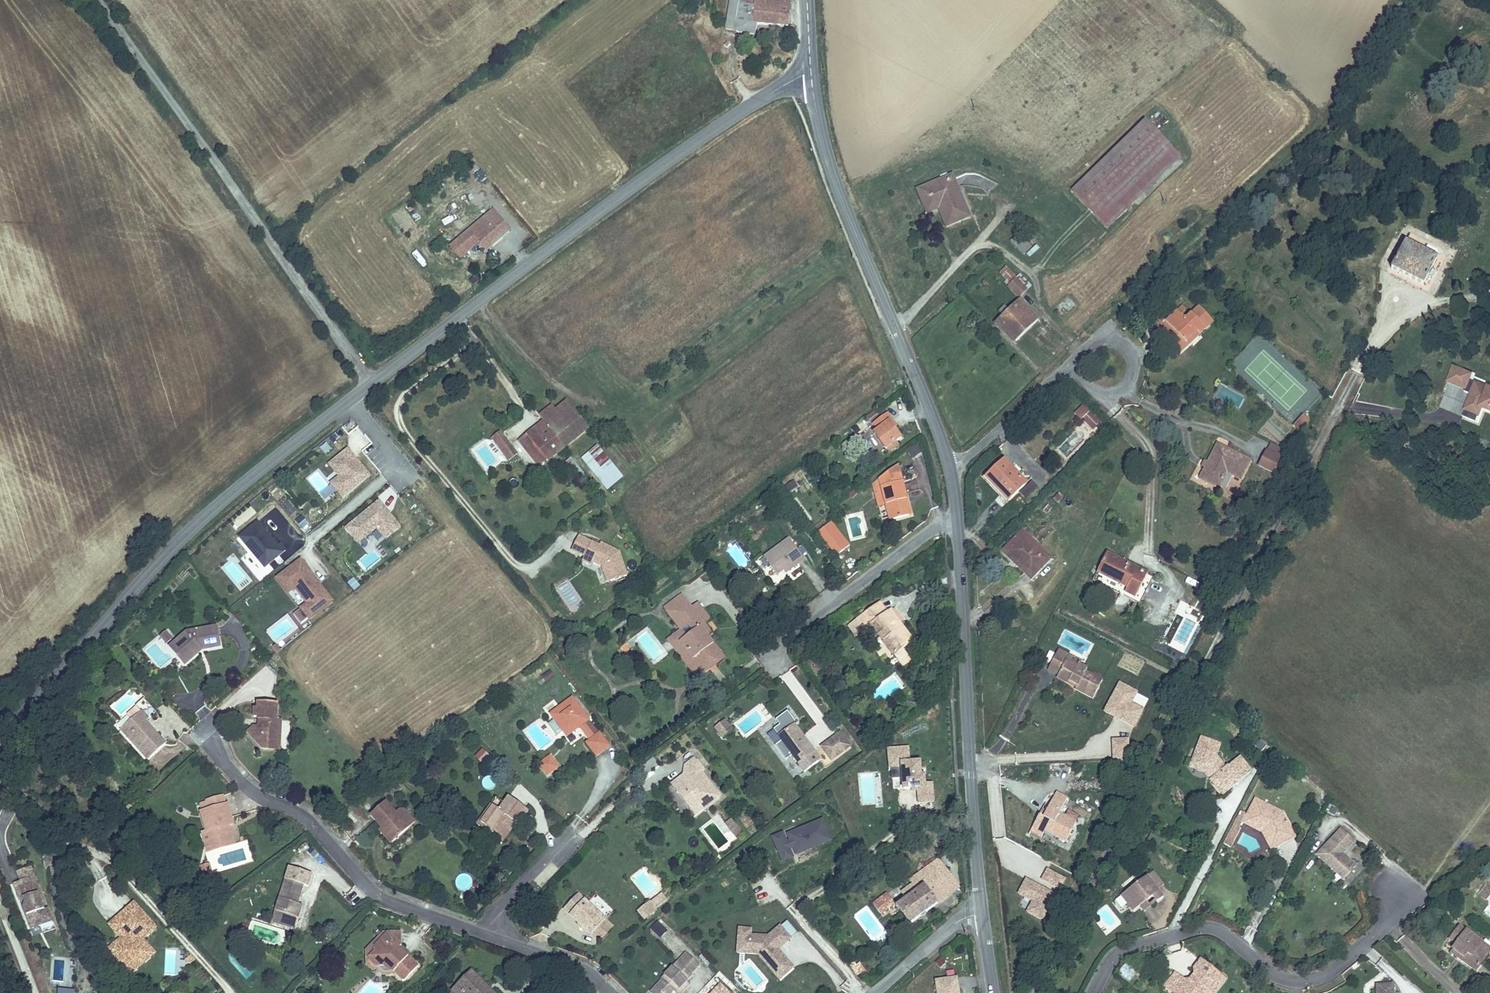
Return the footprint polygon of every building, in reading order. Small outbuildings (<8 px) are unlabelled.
[(728,27),(755,30),(757,21),(777,22),(778,5),(743,0),(741,0),(732,0),(728,27)] [(789,22),(791,0),(743,0),(778,5),(777,22),(789,22)] [(1139,200),(1183,158),(1149,122),(1105,164),(1139,200)] [(1109,227),(1139,200),(1105,164),(1076,192),(1109,227)] [(933,202),(935,206),(942,223),(966,213),(947,172),(916,185),(925,204),(933,202)] [(922,211),(935,206),(933,202),(925,204),(916,185),(912,187),(922,211)] [(502,210),(496,201),(470,223),(480,233),(488,244),(503,231),(493,217),(502,210)] [(505,233),(513,227),(502,210),(493,217),(503,231),(505,233)] [(480,233),(470,223),(464,228),(472,240),(480,233)] [(453,238),(461,249),(472,240),(464,228),(453,238)] [(1299,245),(1311,236),(1303,228),(1292,238),(1299,245)] [(1012,240),(1022,254),(1032,247),(1021,233),(1012,240)] [(458,252),(461,249),(453,238),(449,241),(458,252)] [(1390,267),(1423,285),(1438,258),(1406,241),(1390,267)] [(1031,258),(1039,249),(1035,245),(1027,253),(1031,258)] [(1018,294),(1025,289),(1014,275),(1007,281),(1018,294)] [(993,321),(1023,351),(1046,327),(1018,296),(1007,307),(1003,303),(995,311),(1000,314),(993,321)] [(1180,307),(1184,311),(1190,307),(1187,302),(1180,307)] [(1200,333),(1214,323),(1202,308),(1188,317),(1184,311),(1180,307),(1158,322),(1165,331),(1169,329),(1173,335),(1170,338),(1177,346),(1188,338),(1185,335),(1197,328),(1200,333)] [(1177,346),(1179,349),(1200,333),(1197,328),(1185,335),(1188,338),(1177,346)] [(1451,366),(1444,386),(1465,392),(1472,373),(1451,366)] [(1489,415),(1489,388),(1472,382),(1463,411),(1480,416),(1482,412),(1489,415)] [(571,395),(559,403),(572,419),(583,411),(571,395)] [(543,396),(536,401),(567,443),(592,424),(583,411),(572,419),(559,403),(555,398),(548,403),(543,396)] [(1075,412),(1084,403),(1078,397),(1069,405),(1075,412)] [(567,443),(536,401),(533,404),(544,417),(520,434),(541,463),(567,443)] [(1086,422),(1094,414),(1084,403),(1075,412),(1086,422)] [(889,445),(903,434),(890,418),(893,415),(889,409),(875,420),(879,426),(875,429),(889,445)] [(1462,413),(1461,418),(1478,422),(1479,417),(1462,413)] [(856,431),(871,422),(867,416),(853,425),(856,431)] [(1310,422),(1305,417),(1295,428),(1300,433),(1310,422)] [(500,429),(492,435),(506,453),(514,446),(500,429)] [(579,446),(591,462),(606,450),(595,435),(579,446)] [(1196,461),(1190,474),(1212,485),(1220,469),(1233,475),(1243,454),(1210,437),(1200,456),(1203,457),(1200,463),(1196,461)] [(1273,453),(1278,444),(1264,437),(1259,446),(1273,453)] [(1266,466),(1273,453),(1259,446),(1252,459),(1266,466)] [(337,477),(330,483),(342,499),(371,476),(348,447),(327,463),(337,477)] [(606,450),(591,462),(598,472),(614,460),(606,450)] [(1192,459),(1196,461),(1200,463),(1203,457),(1200,456),(1195,453),(1192,459)] [(1002,499),(1021,481),(999,458),(981,477),(1002,499)] [(888,524),(905,517),(899,503),(901,501),(887,471),(862,489),(872,513),(881,510),(888,524)] [(403,517),(383,491),(347,521),(359,536),(377,521),(386,531),(403,517)] [(258,515),(240,530),(265,560),(286,543),(281,536),(278,539),(258,515)] [(306,533),(313,526),(301,515),(294,522),(306,533)] [(1002,551),(1028,577),(1051,553),(1025,527),(1002,551)] [(629,571),(621,547),(610,542),(609,545),(601,542),(581,532),(574,546),(587,553),(589,549),(596,553),(594,557),(604,562),(610,578),(629,571)] [(783,574),(810,556),(794,535),(768,553),(783,574)] [(594,557),(596,553),(589,549),(587,553),(585,557),(593,560),(594,557)] [(309,611),(333,593),(302,553),(279,571),(290,585),(296,580),(308,596),(302,601),(309,611)] [(1131,599),(1144,573),(1105,553),(1092,579),(1131,599)] [(1151,576),(1144,573),(1131,599),(1138,602),(1151,576)] [(1209,582),(1221,588),(1224,583),(1212,577),(1209,582)] [(347,585),(356,591),(361,584),(351,578),(347,585)] [(1206,588),(1218,595),(1221,588),(1209,582),(1206,588)] [(688,649),(700,666),(704,671),(727,655),(711,631),(715,628),(707,619),(695,603),(686,590),(669,602),(680,617),(686,613),(690,619),(692,617),(698,627),(683,638),(691,647),(688,649)] [(695,603),(707,619),(714,614),(702,598),(695,603)] [(301,617),(309,611),(302,601),(294,607),(301,617)] [(882,602),(852,624),(860,635),(869,628),(878,640),(884,636),(899,656),(904,662),(903,662),(907,667),(916,660),(912,655),(912,656),(907,650),(918,642),(903,623),(901,625),(882,602)] [(695,669),(700,666),(688,649),(691,647),(683,638),(698,627),(692,617),(690,619),(686,613),(680,617),(686,626),(672,636),(695,669)] [(193,648),(197,654),(206,646),(223,644),(220,622),(191,626),(173,641),(185,655),(193,648)] [(167,645),(175,636),(167,629),(159,637),(167,645)] [(189,661),(197,654),(193,648),(185,655),(189,661)] [(1063,650),(1052,671),(1064,677),(1062,680),(1082,690),(1082,692),(1097,701),(1107,681),(1094,674),(1095,670),(1084,664),(1081,670),(1071,664),(1075,655),(1063,650)] [(1081,670),(1084,664),(1079,662),(1080,658),(1075,655),(1071,664),(1081,670)] [(550,678),(559,671),(554,663),(544,669),(550,678)] [(1133,703),(1139,691),(1118,682),(1104,713),(1135,728),(1145,708),(1133,703)] [(579,723),(585,719),(591,714),(574,694),(553,709),(569,731),(579,723)] [(273,738),(283,739),(284,716),(277,716),(278,697),(263,696),(262,703),(258,703),(258,715),(262,716),(261,718),(266,719),(266,724),(254,723),(249,728),(265,745),(273,738)] [(129,709),(135,715),(137,713),(144,707),(139,700),(129,709)] [(143,719),(147,717),(151,714),(144,707),(137,713),(143,719)] [(137,713),(135,715),(122,726),(149,755),(167,740),(147,717),(143,719),(137,713)] [(824,758),(810,738),(807,740),(803,734),(806,733),(792,715),(775,727),(807,771),(824,758)] [(591,737),(596,733),(585,719),(579,723),(591,737)] [(713,728),(723,740),(734,731),(725,719),(713,728)] [(601,729),(596,733),(591,737),(587,740),(596,753),(611,742),(601,729)] [(830,750),(839,761),(856,747),(848,737),(830,750)] [(1111,739),(1111,760),(1129,760),(1129,739),(1111,739)] [(917,805),(935,803),(933,783),(925,783),(923,759),(910,760),(909,746),(888,748),(892,790),(915,788),(917,805)] [(485,764),(490,753),(478,748),(473,759),(485,764)] [(1209,779),(1220,794),(1237,780),(1227,767),(1225,766),(1224,767),(1214,755),(1195,748),(1190,760),(1198,763),(1196,769),(1205,772),(1210,778),(1209,779)] [(546,767),(555,761),(548,751),(539,757),(546,767)] [(698,808),(720,791),(702,769),(705,766),(696,756),(687,764),(687,773),(685,777),(680,776),(675,781),(682,790),(689,790),(693,795),(693,803),(698,808)] [(1239,757),(1227,767),(1237,780),(1249,770),(1239,757)] [(1198,763),(1190,760),(1188,766),(1196,769),(1198,763)] [(496,801),(489,811),(506,827),(515,815),(519,817),(522,818),(532,804),(511,790),(501,804),(496,801)] [(721,792),(720,791),(698,808),(700,810),(721,792)] [(209,826),(215,843),(234,838),(231,822),(228,824),(227,818),(235,816),(229,799),(226,799),(223,792),(206,796),(208,804),(203,806),(209,826)] [(383,821),(395,832),(413,816),(391,792),(373,808),(384,820),(383,821)] [(1041,832),(1062,842),(1072,822),(1055,814),(1063,797),(1050,792),(1039,817),(1035,814),(1027,830),(1038,836),(1041,832)] [(1268,824),(1277,844),(1294,838),(1282,810),(1257,796),(1248,812),(1268,824)] [(492,798),(485,807),(489,811),(496,801),(492,798)] [(489,811),(485,807),(478,817),(493,828),(493,823),(485,816),(489,811)] [(493,823),(493,828),(501,834),(506,827),(489,811),(485,816),(493,823)] [(1269,847),(1277,844),(1268,824),(1248,812),(1244,820),(1261,828),(1269,847)] [(506,827),(509,831),(519,817),(515,815),(506,827)] [(736,832),(741,828),(731,815),(726,819),(736,832)] [(4,824),(22,824),(22,816),(4,816),(4,824)] [(797,855),(817,847),(816,845),(830,840),(821,820),(774,840),(784,863),(793,859),(790,850),(794,848),(797,855)] [(392,835),(395,832),(383,821),(381,823),(392,835)] [(1234,821),(1222,844),(1230,849),(1242,825),(1234,821)] [(211,845),(215,843),(209,826),(205,827),(211,845)] [(505,837),(509,831),(506,827),(501,834),(505,837)] [(1321,855),(1347,880),(1358,868),(1346,855),(1355,844),(1342,833),(1321,855)] [(933,876),(949,897),(961,889),(937,857),(921,870),(928,879),(933,876)] [(206,871),(214,870),(212,860),(204,862),(206,871)] [(273,905),(298,913),(303,901),(300,900),(306,882),(308,883),(313,870),(287,862),(273,905)] [(22,881),(15,884),(21,900),(24,898),(26,903),(24,908),(27,916),(31,914),(37,917),(40,925),(53,920),(48,907),(44,909),(41,900),(35,885),(38,884),(31,867),(18,872),(22,881)] [(1042,881),(1060,891),(1067,878),(1048,868),(1042,881)] [(896,906),(911,926),(949,897),(933,876),(928,879),(921,870),(908,881),(909,887),(903,891),(902,902),(896,906)] [(1130,905),(1138,899),(1145,895),(1151,891),(1154,897),(1161,892),(1144,870),(1118,889),(1130,905)] [(465,873),(455,881),(464,891),(473,882),(465,873)] [(1017,895),(1023,898),(1018,907),(1044,920),(1057,893),(1025,878),(1017,895)] [(44,899),(38,884),(35,885),(41,900),(44,899)] [(565,903),(593,929),(607,913),(579,888),(565,903)] [(649,910),(659,903),(652,894),(642,902),(649,910)] [(887,894),(873,904),(880,914),(894,904),(887,894)] [(1145,895),(1138,899),(1143,906),(1149,900),(1145,895)] [(137,910),(142,904),(137,899),(132,904),(137,910)] [(159,923),(142,904),(137,910),(132,904),(119,915),(124,921),(122,923),(129,931),(126,934),(112,946),(119,954),(121,952),(130,962),(132,960),(137,966),(151,954),(139,941),(145,935),(159,923)] [(294,924),(298,913),(273,905),(269,915),(294,924)] [(607,913),(593,929),(600,935),(614,920),(607,913)] [(40,925),(37,917),(31,914),(27,916),(32,928),(40,925)] [(124,921),(119,915),(113,921),(126,934),(129,931),(122,923),(124,921)] [(797,932),(787,920),(774,931),(757,929),(758,923),(745,922),(744,937),(755,938),(754,947),(764,948),(786,973),(800,961),(784,943),(797,932)] [(651,929),(660,939),(668,932),(659,921),(651,929)] [(241,923),(239,932),(247,934),(249,926),(241,923)] [(383,966),(394,967),(401,973),(414,958),(397,941),(400,938),(396,928),(380,931),(376,936),(380,940),(373,947),(373,954),(372,961),(383,966)] [(1467,958),(1463,963),(1478,975),(1489,961),(1478,953),(1482,947),(1462,929),(1451,941),(1459,948),(1458,950),(1467,958)] [(145,935),(139,941),(151,954),(157,948),(145,935)] [(389,972),(394,967),(383,966),(372,961),(373,954),(373,947),(380,940),(376,936),(364,949),(362,960),(370,968),(374,965),(382,972),(389,972)] [(755,938),(744,937),(744,946),(754,947),(755,938)] [(1489,961),(1489,960),(1489,954),(1482,947),(1478,953),(1489,961)] [(704,962),(691,950),(684,957),(697,969),(704,962)] [(1454,955),(1463,963),(1467,958),(1458,950),(1454,955)] [(137,966),(132,960),(130,962),(121,952),(119,954),(134,970),(137,966)] [(684,957),(682,959),(695,971),(697,969),(684,957)] [(682,959),(652,990),(655,992),(673,992),(686,979),(688,981),(696,972),(695,971),(682,959)] [(1193,975),(1186,977),(1195,984),(1199,978),(1199,973),(1208,963),(1203,959),(1194,968),(1193,975)] [(462,992),(503,992),(469,960),(450,981),(462,992)] [(1176,988),(1179,985),(1186,992),(1185,992),(1210,992),(1224,977),(1208,963),(1199,973),(1199,978),(1195,984),(1186,977),(1177,969),(1168,980),(1176,988)] [(1118,974),(1130,981),(1136,971),(1125,964),(1118,974)] [(962,977),(958,977),(956,966),(938,968),(941,992),(964,992),(962,977)] [(728,981),(719,973),(701,992),(703,992),(731,992),(723,985),(728,981)] [(1228,981),(1224,977),(1210,992),(1217,992),(1228,981)] [(686,979),(673,992),(679,992),(689,983),(688,981),(686,979)] [(1393,984),(1377,984),(1377,992),(1393,992),(1393,984)]
